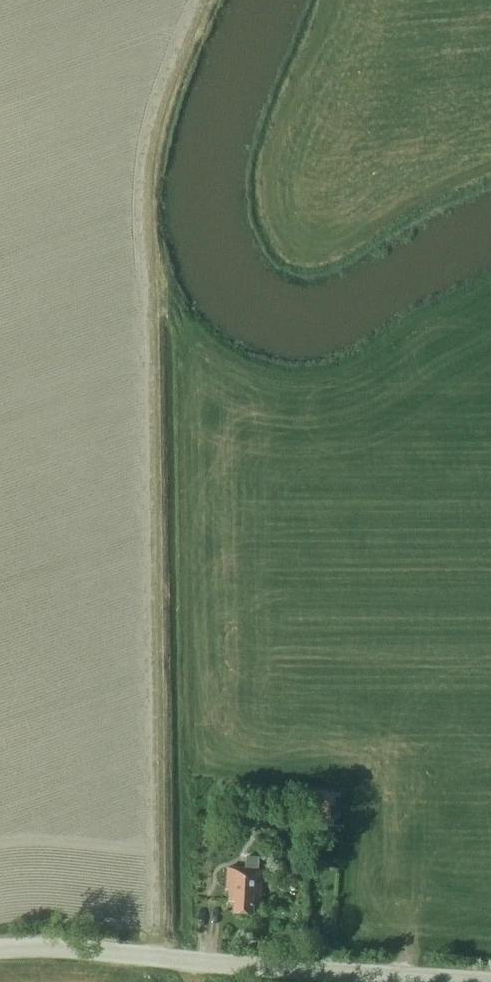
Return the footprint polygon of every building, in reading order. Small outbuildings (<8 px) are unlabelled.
[(338,825),(341,793),(311,791),(310,805),(310,801),(320,802),(318,823),(338,825)] [(228,867),(227,887),(230,889),(229,901),(233,902),(234,911),(254,912),(254,901),(261,902),(263,869),(259,868),(246,868),(228,867)]
